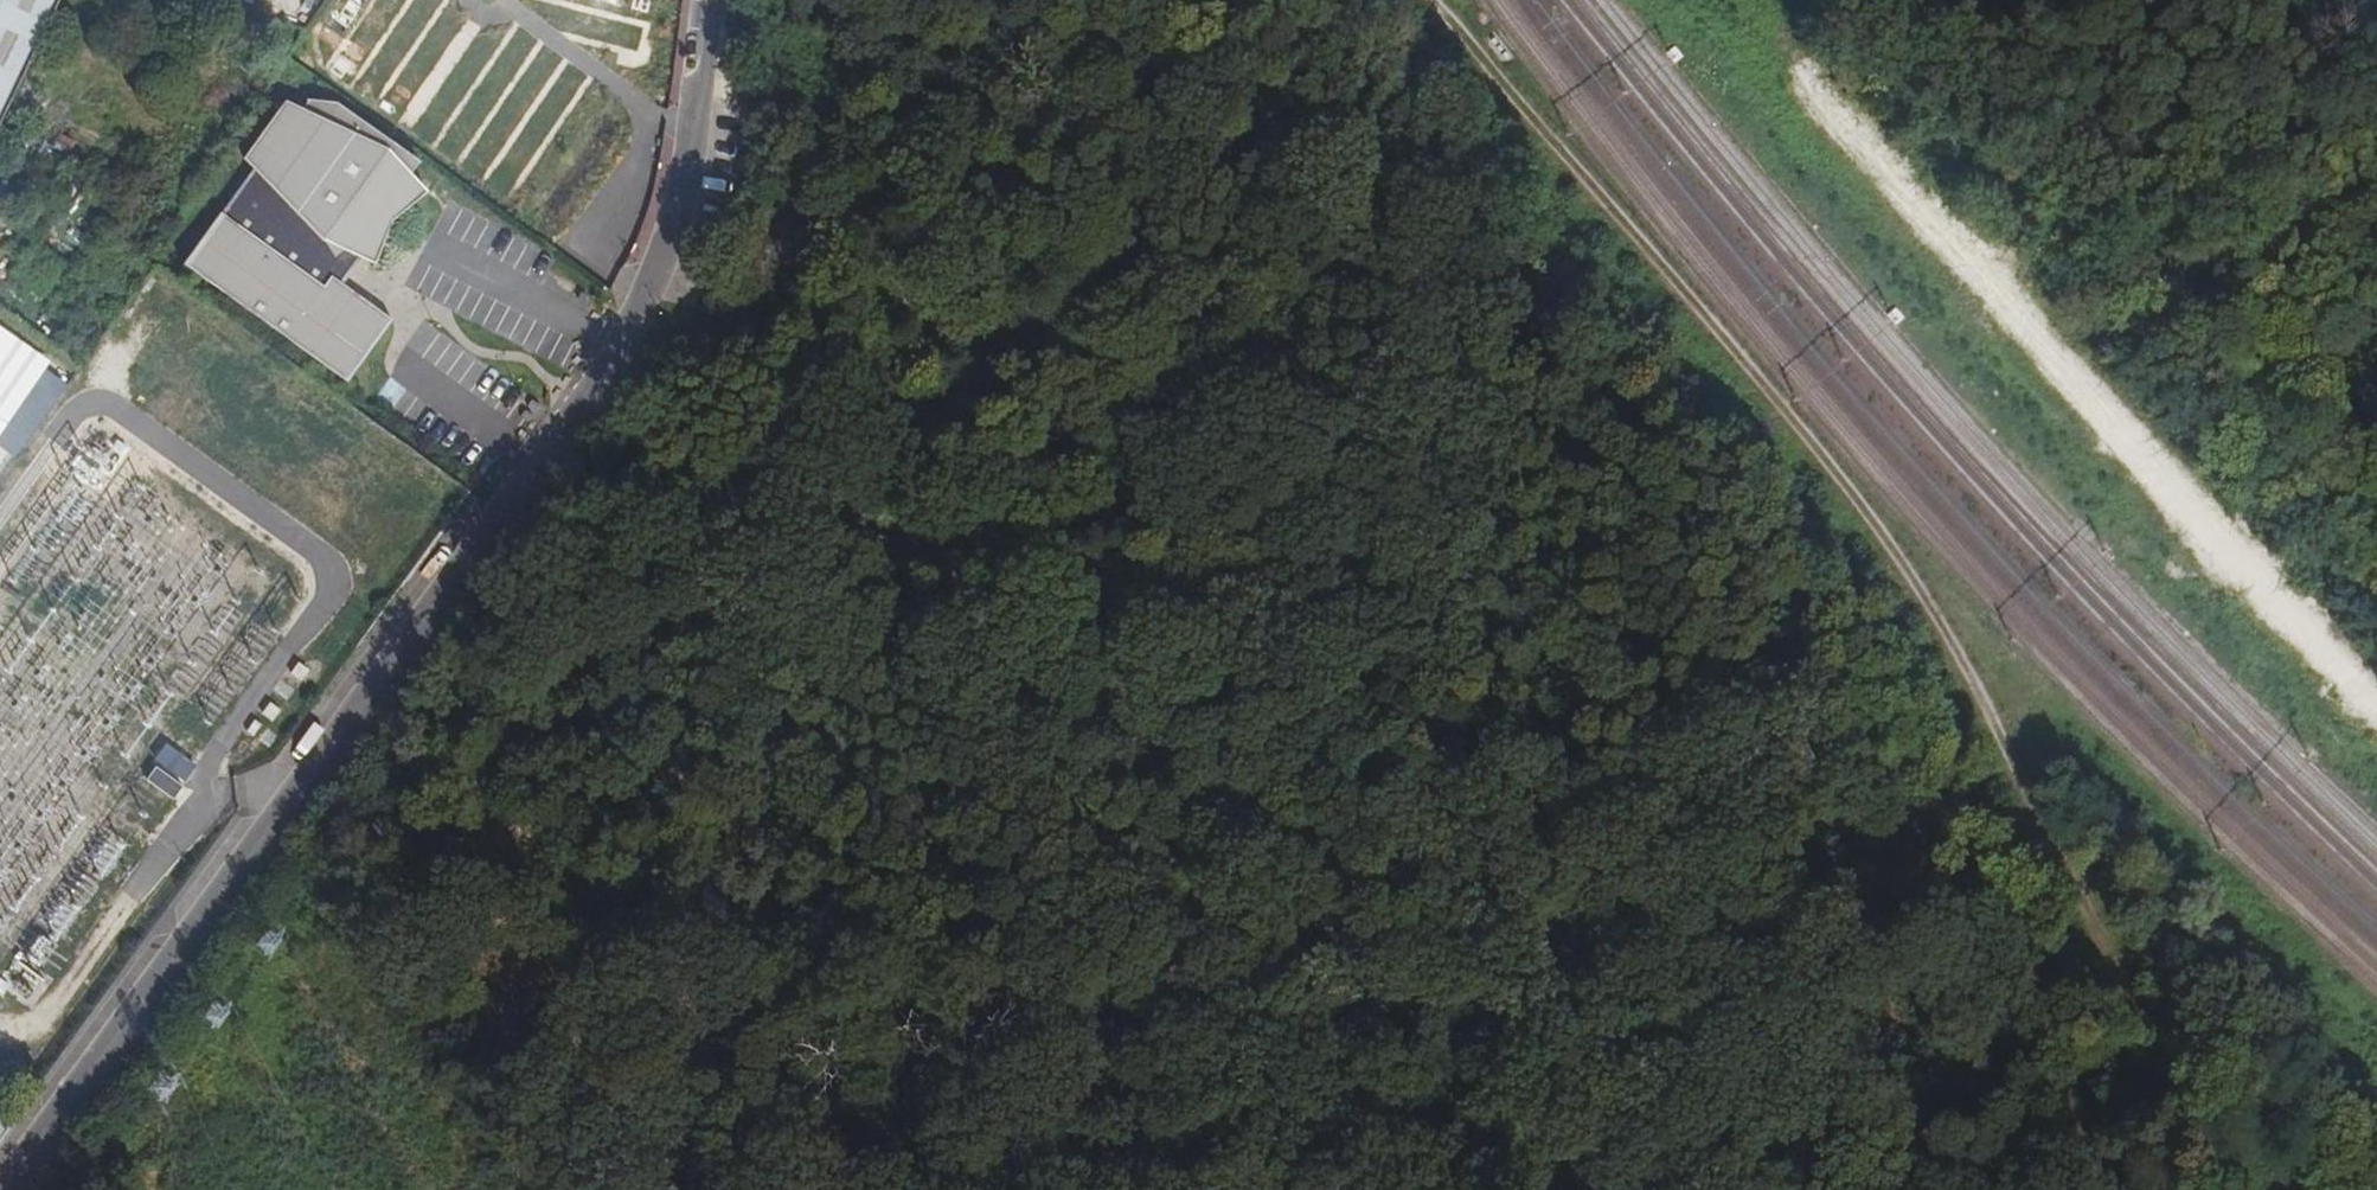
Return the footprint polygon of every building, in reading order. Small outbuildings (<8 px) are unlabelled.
[(61,0),(0,0),(0,127),(61,0)] [(299,114),(283,105),(244,156),(246,169),(226,199),(225,198),(189,250),(353,366),(395,308),(344,272),(363,245),(377,249),(395,209),(415,185),(402,178),(410,166),(334,111),(306,105),(299,114)] [(183,784),(165,772),(157,786),(174,797),(183,784)] [(12,1121),(0,1113),(0,1139),(12,1121)]
